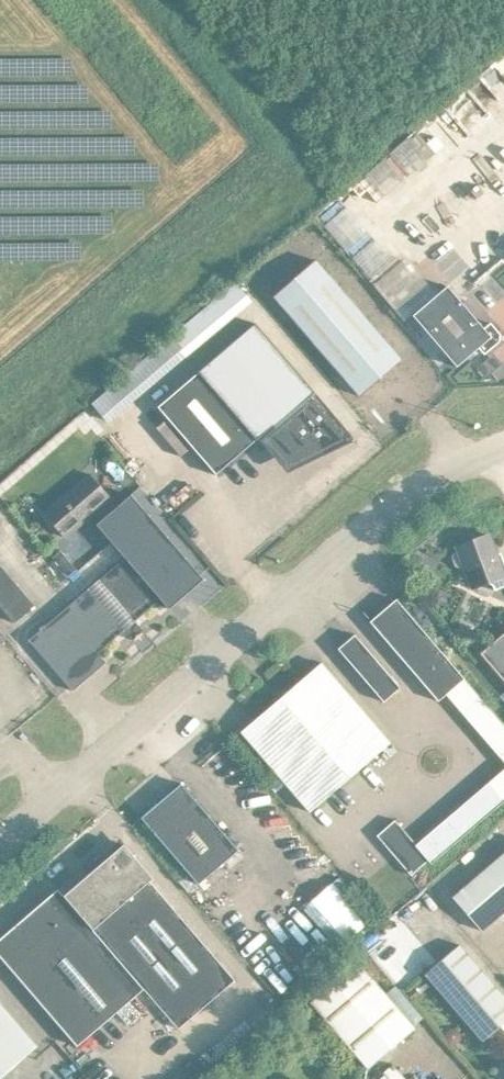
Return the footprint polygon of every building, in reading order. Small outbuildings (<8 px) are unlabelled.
[(276,283),(363,384),(403,351),(316,249),(276,283)] [(413,306),(457,357),(479,338),(485,345),(500,332),(501,324),(491,314),(485,320),(448,276),(413,306)] [(275,417),(281,412),(309,445),(351,425),(315,382),(312,385),(255,318),(218,349),(275,417)] [(91,506),(98,515),(115,500),(108,492),(111,489),(90,464),(45,503),(66,528),(91,506)] [(115,500),(98,515),(126,547),(29,630),(73,681),(106,652),(98,643),(124,620),(132,630),(143,620),(135,611),(161,589),(169,598),(203,570),(132,486),(115,500)] [(495,581),(503,577),(503,552),(499,553),(489,525),(457,537),(459,542),(455,544),(453,548),(456,556),(460,558),(465,556),(473,578),(487,573),(493,575),(495,581)] [(15,612),(35,595),(0,555),(0,595),(15,612)] [(438,691),(446,684),(465,668),(397,589),(370,612),(438,691)] [(503,671),(503,624),(481,644),(503,671)] [(338,639),(384,692),(400,678),(354,625),(338,639)] [(241,722),(310,802),(390,733),(321,653),(241,722)] [(141,807),(197,873),(238,839),(181,773),(141,807)] [(395,810),(377,826),(411,866),(429,850),(395,810)] [(178,1019),(235,970),(149,871),(153,868),(124,834),(64,886),(58,879),(0,928),(0,946),(77,1036),(144,979),(178,1019)] [(482,921),(503,902),(503,843),(453,887),(482,921)] [(483,1031),(503,1013),(503,987),(459,935),(426,964),(483,1031)] [(311,992),(368,1058),(415,1018),(358,952),(311,992)] [(37,1036),(0,993),(0,1068),(37,1036)]
